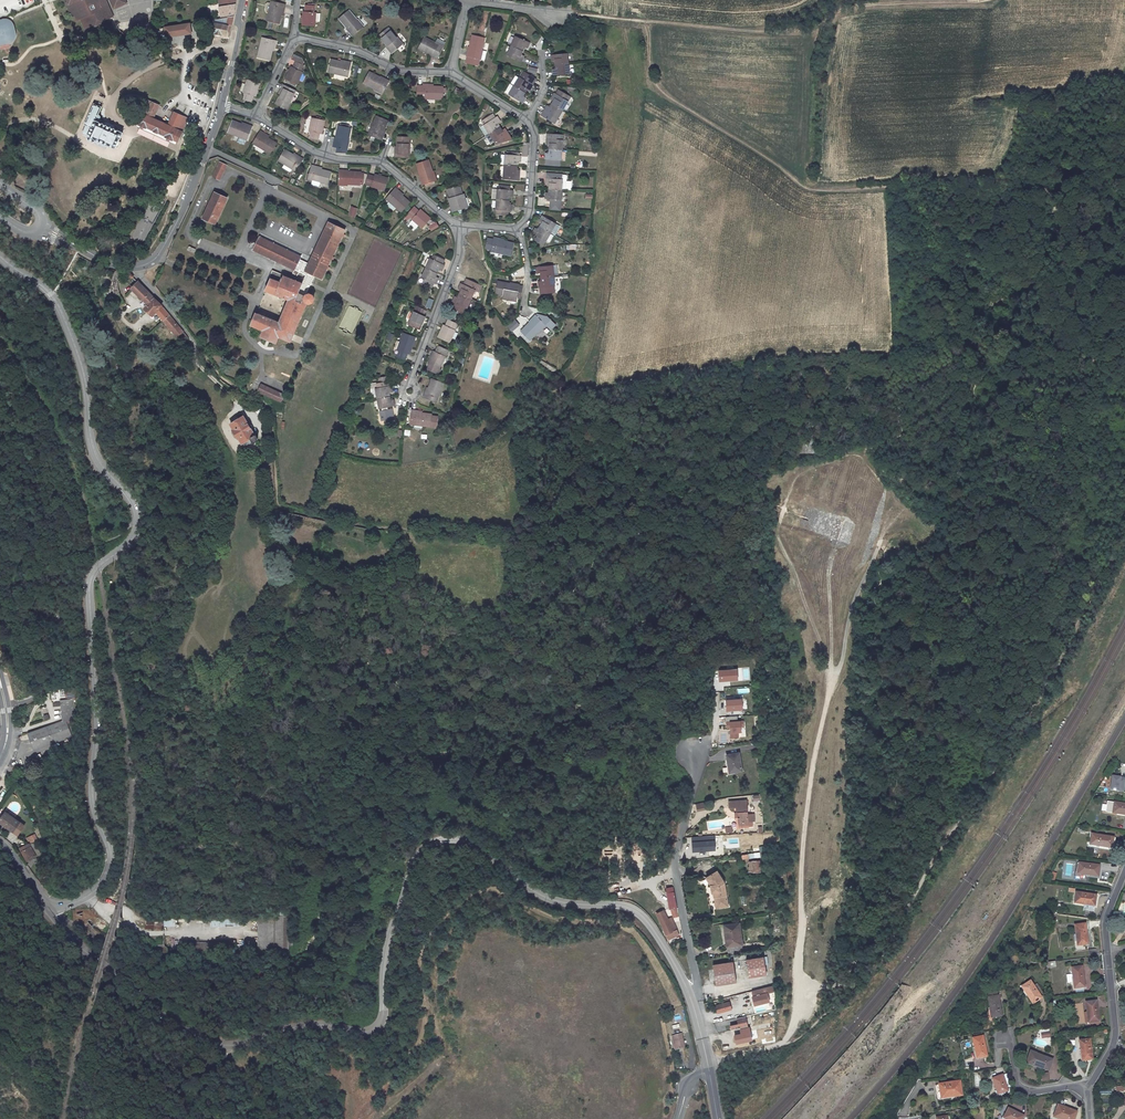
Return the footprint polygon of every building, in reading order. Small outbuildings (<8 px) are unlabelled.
[(70,3),(67,4),(72,16),(74,15),(77,22),(81,20),(85,30),(112,18),(105,0),(101,2),(100,0),(69,0),(70,3)] [(114,11),(126,6),(124,0),(110,0),(114,11)] [(237,0),(221,2),(222,19),(227,18),(235,17),(237,0)] [(287,3),(273,0),(268,21),(280,24),(284,7),(286,8),(287,3)] [(303,26),(315,27),(316,22),(320,23),(321,14),(317,14),(316,13),(316,7),(312,6),(308,6),(306,6),(306,12),(304,12),(303,25),(303,26)] [(359,20),(351,10),(342,17),(351,29),(350,30),(354,36),(366,26),(360,19),(359,20)] [(208,19),(206,13),(199,14),(202,22),(210,21),(210,19),(208,19)] [(233,26),(235,17),(227,18),(227,21),(229,21),(228,25),(229,25),(233,26)] [(214,23),(229,26),(229,25),(228,25),(229,21),(227,21),(227,18),(222,19),(215,20),(214,23)] [(9,43),(11,42),(13,40),(14,38),(15,36),(15,33),(15,30),(13,24),(11,23),(10,21),(8,20),(6,20),(5,19),(3,19),(0,20),(0,45),(9,43)] [(163,38),(190,35),(188,23),(162,27),(163,38)] [(217,33),(223,35),(223,33),(228,34),(230,26),(229,26),(214,23),(212,31),(217,32),(217,33)] [(392,53),(404,44),(399,36),(398,37),(391,27),(381,34),(390,47),(389,47),(392,53)] [(487,60),(489,50),(485,49),(484,49),(486,37),(474,34),(471,49),(470,49),(468,55),(469,56),(468,62),(480,65),(481,58),(483,59),(487,60)] [(440,59),(447,46),(438,41),(438,42),(426,36),(421,47),(434,54),(434,55),(440,59)] [(532,43),(518,36),(509,54),(523,61),(526,55),(523,54),(526,47),(529,48),(532,43)] [(269,38),(264,37),(260,57),(272,60),(275,43),(277,44),(278,40),(272,39),(269,38)] [(570,75),(569,55),(553,55),(554,61),(557,61),(557,69),(554,69),(555,75),(570,75)] [(292,66),(286,78),(297,84),(303,71),(302,70),(304,65),(296,60),(293,66),(292,66)] [(330,72),(351,77),(354,64),(350,63),(350,64),(343,62),(333,60),(330,72)] [(385,93),(392,80),(386,76),(385,78),(372,70),(366,81),(377,87),(376,89),(385,93)] [(512,84),(516,86),(521,79),(517,76),(512,84)] [(534,86),(521,78),(521,79),(516,86),(510,95),(523,103),(526,98),(524,96),(528,89),(531,91),(534,86)] [(261,82),(249,79),(245,92),(246,93),(245,99),(254,102),(255,96),(257,96),(261,82)] [(277,103),(288,109),(297,89),(284,83),(282,87),(284,88),(277,103)] [(445,94),(445,86),(428,85),(428,83),(423,83),(423,85),(418,85),(418,94),(423,94),(423,97),(423,98),(444,98),(445,94)] [(462,90),(457,87),(454,92),(459,95),(462,90)] [(556,103),(551,109),(549,107),(545,113),(542,116),(554,126),(557,122),(570,106),(567,104),(571,100),(563,93),(559,97),(558,96),(554,101),(556,103)] [(133,123),(176,141),(177,138),(180,139),(183,131),(189,118),(175,113),(170,125),(154,118),(160,106),(145,100),(141,109),(139,108),(133,123)] [(124,133),(97,120),(101,108),(93,104),(85,127),(87,127),(85,132),(86,134),(90,136),(89,141),(94,143),(97,141),(109,146),(116,149),(117,147),(119,148),(122,142),(119,140),(120,139),(121,139),(124,133)] [(490,133),(495,141),(496,143),(513,140),(509,133),(506,128),(503,130),(501,126),(499,123),(501,121),(498,116),(495,117),(493,113),(485,118),(482,120),(484,124),(481,126),(487,135),(490,133)] [(390,121),(379,116),(370,135),(383,140),(385,136),(384,135),(386,129),(390,121)] [(325,119),(313,117),(310,131),(311,131),(310,138),(319,140),(321,133),(322,134),(325,119)] [(241,123),(233,121),(229,132),(241,135),(247,137),(249,138),(253,125),(249,124),(248,125),(241,123)] [(341,124),(339,124),(337,140),(336,140),(335,147),(340,147),(339,152),(349,153),(349,148),(351,139),(349,139),(351,125),(349,125),(341,124)] [(276,145),(278,142),(269,136),(264,133),(265,131),(261,129),(254,141),(271,152),(273,149),(276,145)] [(411,158),(412,137),(399,136),(399,146),(399,153),(397,153),(397,157),(411,158)] [(561,162),(562,141),(547,140),(547,146),(550,147),(549,154),(546,154),(546,161),(561,162)] [(94,143),(108,150),(109,146),(97,141),(94,143)] [(293,154),(285,149),(279,159),(285,163),(283,167),(290,171),(292,171),(293,168),(297,171),(304,159),(301,156),(300,158),(293,154)] [(506,155),(504,175),(504,179),(519,181),(519,177),(520,170),(517,170),(517,162),(520,162),(521,156),(506,155)] [(429,158),(418,162),(423,177),(422,178),(424,184),(425,186),(427,185),(436,182),(439,181),(438,179),(435,170),(433,170),(429,158)] [(221,179),(228,165),(221,162),(214,176),(221,179)] [(323,170),(316,168),(317,167),(313,166),(309,179),(313,179),(312,184),(320,186),(321,182),(329,184),(332,173),(323,170)] [(346,171),(346,169),(340,169),(339,184),(349,185),(349,184),(361,184),(362,173),(362,172),(346,171)] [(385,190),(389,178),(376,174),(376,176),(369,173),(366,182),(373,184),(372,186),(385,190)] [(549,186),(549,190),(561,191),(565,192),(567,178),(566,177),(547,175),(546,186),(549,186)] [(464,198),(461,186),(449,189),(452,201),(453,205),(452,205),(454,211),(468,207),(465,197),(464,198)] [(403,212),(411,203),(399,192),(400,190),(396,187),(387,198),(391,202),(388,205),(395,211),(398,208),(403,212)] [(509,205),(509,197),(512,197),(513,191),(509,190),(510,187),(498,187),(498,190),(497,190),(493,189),(492,199),(497,200),(496,211),(496,215),(503,215),(503,211),(508,211),(511,211),(512,205),(509,205)] [(561,191),(549,190),(549,194),(545,194),(544,200),(546,200),(545,201),(549,202),(549,209),(559,210),(561,191)] [(215,223),(228,197),(217,192),(204,218),(215,223)] [(154,196),(133,238),(143,243),(164,201),(154,196)] [(358,208),(353,206),(350,214),(355,217),(358,208)] [(423,228),(432,219),(421,210),(420,211),(415,206),(409,214),(413,218),(413,219),(423,228)] [(551,234),(556,225),(543,217),(540,222),(543,224),(539,231),(536,229),(532,235),(546,242),(551,234)] [(297,257),(258,241),(252,239),(247,252),(251,254),(305,276),(302,284),(298,294),(305,297),(306,294),(313,276),(320,279),(341,229),(323,221),(306,263),(296,259),(297,257)] [(437,222),(430,227),(432,231),(440,227),(437,222)] [(561,227),(556,225),(551,234),(555,236),(561,227)] [(492,251),(513,256),(515,244),(499,240),(500,239),(496,238),(495,240),(489,239),(488,245),(490,245),(494,246),(492,251)] [(445,261),(435,256),(433,260),(431,259),(427,269),(438,274),(440,271),(442,272),(445,266),(443,265),(445,261)] [(554,266),(538,267),(539,274),(541,274),(542,277),(554,276),(560,276),(559,266),(554,266)] [(427,269),(423,278),(427,281),(436,285),(439,279),(437,278),(438,274),(427,269)] [(283,276),(284,275),(272,270),(269,278),(270,278),(281,282),(283,276)] [(313,297),(312,296),(311,294),(310,294),(308,294),(306,294),(305,297),(298,294),(302,284),(283,276),(281,282),(270,278),(265,291),(289,300),(280,322),(257,313),(251,326),(264,331),(261,337),(277,344),(280,337),(291,342),(307,303),(308,303),(309,303),(311,302),(312,301),(313,299),(313,298),(313,297)] [(555,287),(554,276),(542,277),(542,282),(539,282),(540,288),(541,288),(541,294),(555,293),(555,287)] [(460,295),(471,300),(475,290),(471,289),(473,283),(466,280),(464,285),(461,284),(459,290),(461,291),(460,295)] [(508,296),(518,298),(518,297),(522,298),(524,285),(520,285),(520,283),(513,282),(513,283),(499,280),(496,293),(508,295),(508,296)] [(180,338),(185,333),(162,306),(138,282),(132,288),(149,305),(145,308),(152,315),(156,311),(168,326),(177,336),(178,335),(180,338)] [(471,289),(475,290),(478,292),(480,286),(473,283),(471,289)] [(313,290),(311,294),(321,299),(323,295),(313,290)] [(467,309),(471,300),(460,295),(458,298),(456,297),(453,303),(455,304),(453,310),(463,314),(466,309),(467,309)] [(350,305),(340,326),(353,332),(362,311),(350,305)] [(409,326),(420,331),(426,318),(425,317),(427,311),(418,307),(416,313),(414,313),(409,326)] [(522,332),(532,340),(540,331),(541,332),(548,325),(551,328),(555,323),(546,315),(542,315),(539,318),(535,315),(531,320),(533,321),(522,332)] [(439,338),(450,343),(456,330),(455,330),(457,324),(449,320),(446,326),(445,325),(439,338)] [(416,339),(404,334),(398,351),(399,352),(397,358),(406,361),(408,355),(409,356),(416,339)] [(449,352),(438,347),(436,353),(435,352),(429,365),(428,366),(429,367),(428,370),(439,375),(441,371),(439,370),(445,357),(446,358),(449,352)] [(538,364),(553,371),(555,367),(540,360),(538,364)] [(424,400),(438,404),(444,384),(432,381),(427,397),(425,396),(424,400)] [(377,399),(390,398),(389,394),(391,394),(390,387),(389,387),(388,383),(377,384),(378,389),(375,389),(377,399)] [(258,392),(273,399),(277,400),(276,401),(281,403),(281,402),(282,403),(285,396),(261,385),(258,392)] [(390,398),(377,399),(379,409),(394,407),(393,400),(390,401),(390,398)] [(410,426),(430,429),(431,427),(430,427),(431,427),(436,428),(438,419),(432,418),(432,417),(415,415),(416,413),(411,412),(410,426)] [(252,435),(241,417),(238,419),(232,422),(228,424),(231,429),(230,430),(235,439),(236,438),(240,443),(245,440),(246,443),(250,441),(252,442),(255,440),(255,439),(253,436),(252,435)] [(716,681),(736,680),(736,667),(716,668),(716,681)] [(75,687),(70,688),(70,691),(63,692),(63,696),(76,695),(75,687)] [(724,710),(732,710),(733,713),(741,713),(741,697),(723,698),(724,710)] [(75,700),(63,701),(65,720),(70,719),(71,719),(77,719),(75,700)] [(729,738),(738,738),(738,733),(740,732),(739,720),(736,720),(736,716),(725,716),(726,727),(729,727),(729,738)] [(70,719),(32,734),(37,747),(77,731),(71,719),(70,719)] [(729,767),(730,767),(731,772),(742,771),(739,753),(727,755),(729,767)] [(737,813),(740,813),(740,818),(738,818),(739,827),(752,826),(752,822),(748,822),(747,800),(729,802),(729,807),(736,807),(737,813)] [(1124,815),(1124,804),(1115,802),(1113,813),(1124,815)] [(3,811),(0,815),(0,823),(15,834),(18,830),(19,832),(22,829),(20,827),(21,825),(3,811)] [(28,843),(37,840),(35,834),(26,837),(28,843)] [(1090,845),(1112,848),(1114,837),(1092,834),(1090,845)] [(692,837),(693,853),(715,851),(714,836),(692,837)] [(32,854),(24,842),(17,847),(24,859),(32,854)] [(749,861),(750,872),(760,872),(759,861),(749,861)] [(1100,865),(1079,863),(1078,873),(1098,876),(1100,865)] [(711,885),(712,893),(714,892),(716,908),(729,906),(726,889),(725,883),(717,871),(707,878),(711,885)] [(666,888),(670,908),(673,907),(677,907),(673,887),(666,888)] [(1096,895),(1076,892),(1075,902),(1095,905),(1096,895)] [(672,917),(668,919),(664,910),(657,913),(669,939),(680,935),(672,917)] [(264,916),(264,942),(264,954),(281,952),(286,952),(286,944),(292,944),(292,916),(264,916)] [(163,919),(163,927),(175,926),(174,919),(163,919)] [(163,930),(162,920),(144,921),(145,930),(163,930)] [(1075,925),(1078,945),(1088,944),(1085,923),(1075,925)] [(742,944),(739,924),(725,926),(727,946),(728,955),(743,952),(742,944)] [(223,941),(223,950),(234,950),(234,938),(223,938),(223,941)] [(223,941),(189,940),(189,950),(223,950),(223,941)] [(259,947),(254,950),(254,954),(264,954),(264,942),(259,943),(259,947)] [(167,943),(158,943),(158,953),(167,953),(167,943)] [(1089,957),(1097,955),(1096,948),(1088,949),(1089,957)] [(767,974),(764,956),(746,959),(749,977),(767,974)] [(716,985),(737,982),(733,961),(713,964),(716,985)] [(1085,987),(1082,966),(1072,967),(1075,988),(1085,987)] [(1043,992),(1038,983),(1034,986),(1031,981),(1022,986),(1033,1003),(1042,998),(1040,994),(1043,992)] [(773,986),(752,991),(753,997),(752,997),(754,1005),(769,1001),(767,993),(774,991),(773,986)] [(1002,1016),(998,990),(987,992),(991,1017),(1002,1016)] [(1086,1002),(1089,1022),(1099,1021),(1096,1001),(1086,1002)] [(718,1013),(732,1010),(730,1002),(716,1006),(718,1013)] [(744,1016),(736,1018),(737,1023),(729,1025),(730,1030),(747,1026),(744,1016)] [(1050,1036),(1049,1028),(1042,1029),(1043,1033),(1043,1037),(1050,1036)] [(682,1033),(675,1035),(678,1049),(685,1047),(682,1033)] [(977,1058),(987,1056),(983,1036),(973,1038),(977,1058)] [(1090,1039),(1080,1040),(1083,1061),(1093,1059),(1090,1039)] [(1049,1058),(1050,1057),(1046,1056),(1045,1057),(1031,1052),(1029,1059),(1032,1060),(1031,1064),(1033,1065),(1033,1064),(1049,1069),(1053,1060),(1049,1058)] [(964,1060),(966,1067),(973,1065),(971,1058),(964,1060)] [(998,1094),(1012,1089),(1006,1074),(993,1078),(998,1094)] [(960,1081),(936,1085),(937,1092),(939,1092),(939,1097),(954,1095),(954,1096),(962,1095),(960,1081)] [(1056,1116),(1064,1118),(1074,1118),(1077,1112),(1060,1106),(1056,1116)] [(1006,1118),(1022,1118),(1024,1115),(1008,1108),(1004,1118),(1006,1118)]
